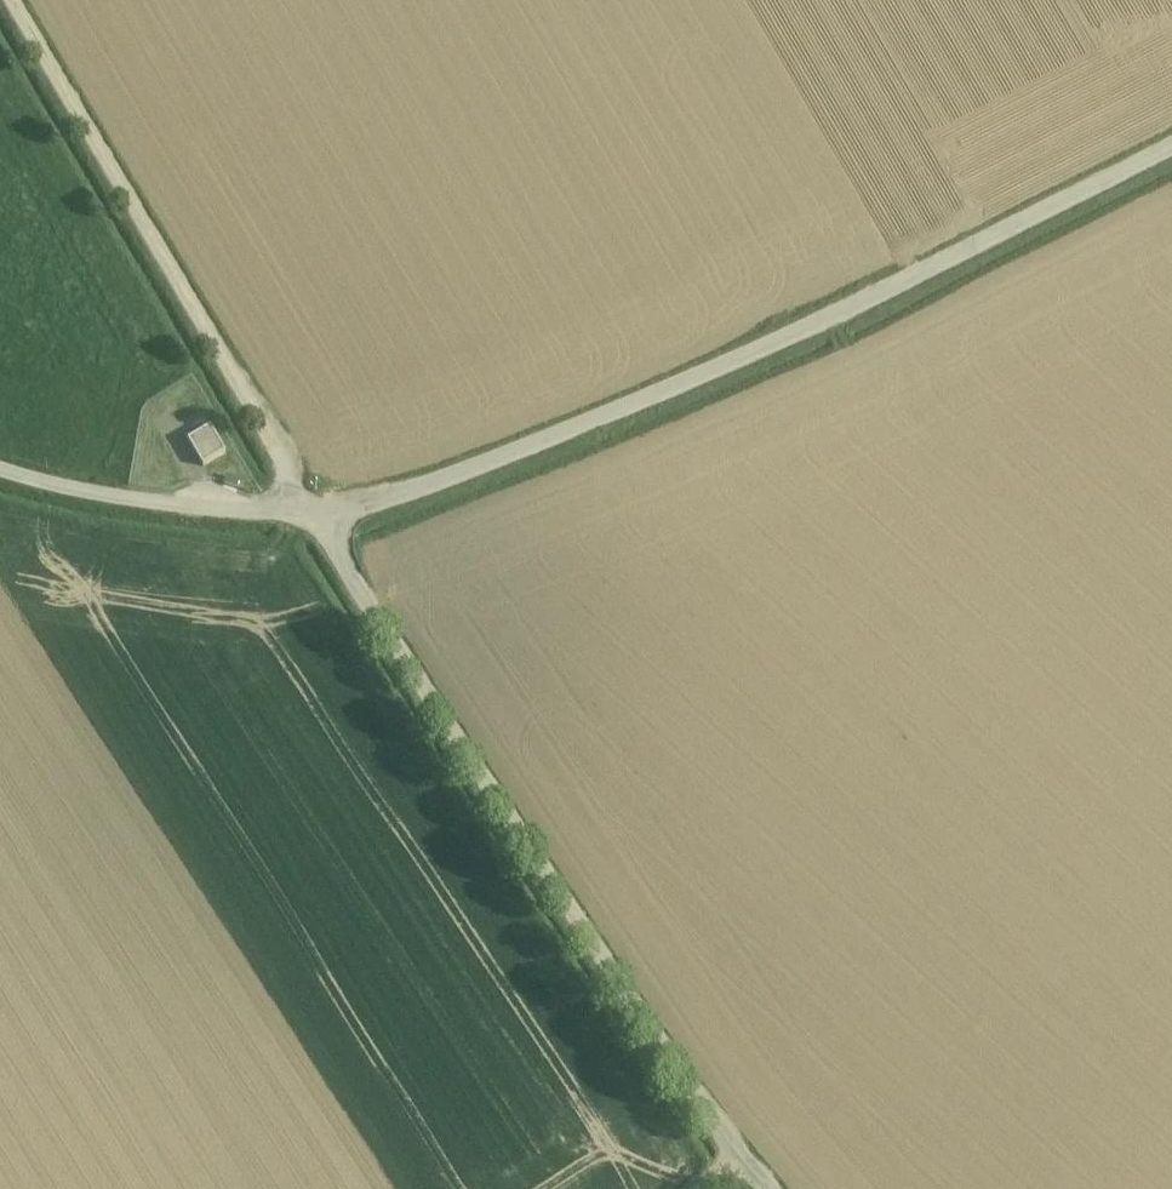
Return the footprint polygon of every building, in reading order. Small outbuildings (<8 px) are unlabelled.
[(187,438),(210,426),(203,413),(180,425),(187,438)] [(224,454),(210,430),(189,442),(203,466),(224,454)]
